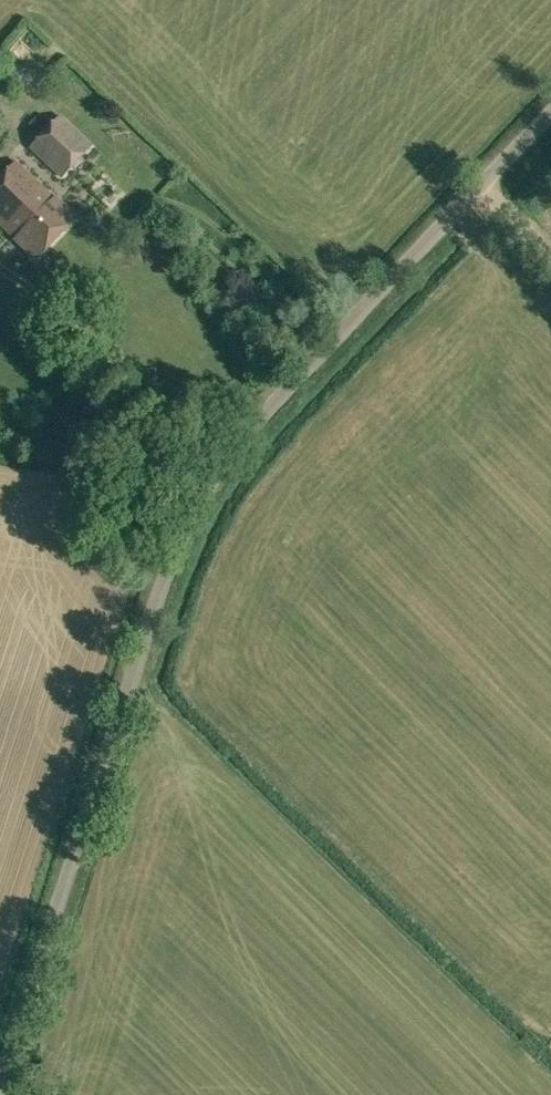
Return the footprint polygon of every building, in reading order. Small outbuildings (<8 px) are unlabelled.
[(63,178),(93,146),(61,115),(30,147),(63,178)] [(78,217),(55,195),(54,196),(16,160),(0,177),(0,225),(15,239),(14,240),(36,260),(78,217)]
